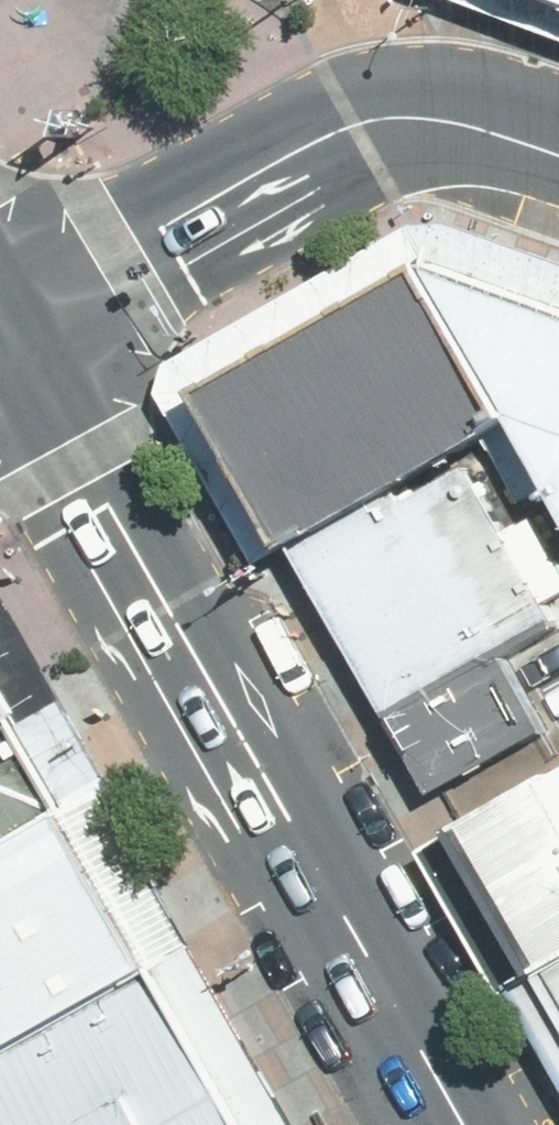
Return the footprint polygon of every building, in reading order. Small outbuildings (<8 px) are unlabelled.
[(416,272),(496,412),(288,530),(428,784),(533,726),(490,648),(549,616),(537,594),(558,583),(558,308),(431,265),(416,272)] [(496,412),(416,272),(208,389),(288,530),(496,412)] [(64,819),(0,703),(0,854),(64,819)] [(510,972),(558,944),(558,727),(416,809),(510,972)] [(154,977),(64,819),(0,854),(0,1063),(154,977)] [(558,1028),(558,973),(535,987),(558,1028)] [(154,977),(0,1063),(0,1124),(236,1124),(154,977)]
